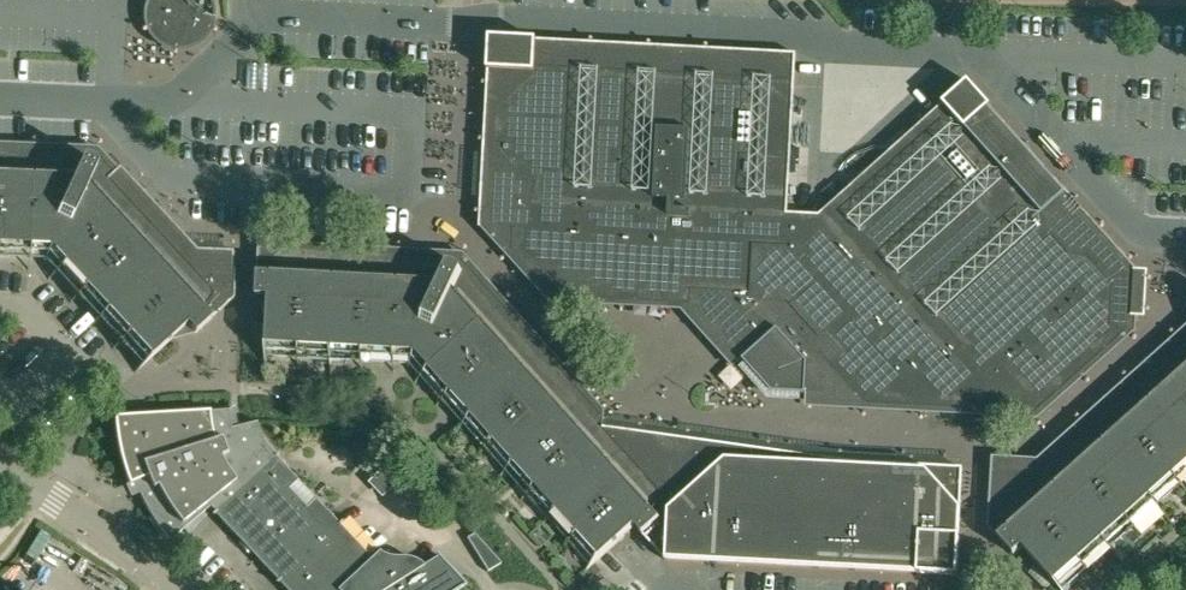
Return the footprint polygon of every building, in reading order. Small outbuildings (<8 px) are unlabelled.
[(155,0),(154,2),(153,5),(151,9),(151,11),(150,14),(150,16),(150,18),(151,21),(151,23),(152,25),(153,27),(154,30),(155,32),(158,35),(160,37),(161,38),(165,41),(170,43),(172,44),(177,44),(181,44),(184,44),(186,44),(188,43),(190,42),(195,40),(198,37),(200,35),(202,34),(203,32),(204,30),(206,26),(207,23),(207,21),(208,19),(208,17),(215,17),(215,12),(211,1),(211,0),(155,0)] [(488,70),(481,199),(495,199),(494,222),(555,291),(687,298),(743,360),(773,393),(802,395),(802,394),(806,394),(1033,406),(1052,390),(1053,391),(1135,317),(1139,317),(1141,271),(1138,271),(991,106),(968,81),(952,96),(952,97),(947,102),(946,101),(943,103),(944,105),(940,108),(939,109),(924,122),(922,124),(917,129),(910,135),(901,143),(900,143),(897,145),(899,146),(891,152),(881,161),(860,180),(858,182),(857,181),(854,184),(855,184),(853,186),(846,193),(823,213),(818,218),(818,215),(815,215),(815,217),(812,217),(787,216),(787,203),(787,201),(789,201),(789,198),(788,198),(788,184),(789,175),(790,145),(790,143),(791,143),(792,140),(791,140),(791,137),(792,107),(793,88),(793,86),(795,86),(795,82),(794,82),(795,63),(795,60),(795,57),(796,57),(796,54),(795,53),(774,52),(723,50),(614,44),(537,40),(537,39),(532,39),(532,40),(529,40),(509,44),(490,49),(489,49),(488,66),(488,70)] [(45,252),(146,362),(152,357),(173,338),(174,337),(187,325),(195,334),(234,298),(236,251),(196,250),(120,167),(118,169),(110,176),(106,179),(93,190),(88,185),(97,167),(97,166),(92,161),(90,160),(65,158),(3,156),(0,156),(0,250),(45,252)] [(258,274),(257,297),(269,298),(268,324),(266,351),(346,355),(413,359),(467,419),(595,562),(596,561),(635,526),(644,535),(675,509),(603,428),(458,266),(278,257),(258,274)] [(203,335),(210,345),(227,333),(221,324),(203,335)] [(1054,582),(1059,587),(1185,473),(1185,344),(1087,432),(1043,472),(992,469),(988,526),(1014,556),(1023,547),(1054,582)] [(119,416),(115,417),(117,440),(120,455),(124,469),(127,476),(130,484),(135,483),(140,494),(144,502),(151,515),(159,527),(170,540),(184,528),(188,533),(204,515),(202,513),(211,507),(215,512),(275,456),(272,452),(267,445),(262,438),(257,422),(245,425),(232,428),(229,410),(228,410),(224,410),(224,399),(196,400),(192,400),(193,412),(185,413),(185,401),(179,401),(161,403),(159,403),(160,414),(154,414),(119,416)] [(606,429),(603,428),(675,509),(644,535),(666,561),(958,577),(964,469),(854,463),(606,429)] [(275,456),(215,512),(279,580),(339,524),(335,521),(316,500),(307,508),(289,489),(298,481),(285,466),(275,456)] [(279,580),(288,589),(457,589),(466,585),(439,555),(422,566),(419,562),(406,558),(391,558),(381,554),(379,552),(370,558),(339,524),(279,580)] [(467,538),(488,572),(501,563),(474,533),(467,538)]
